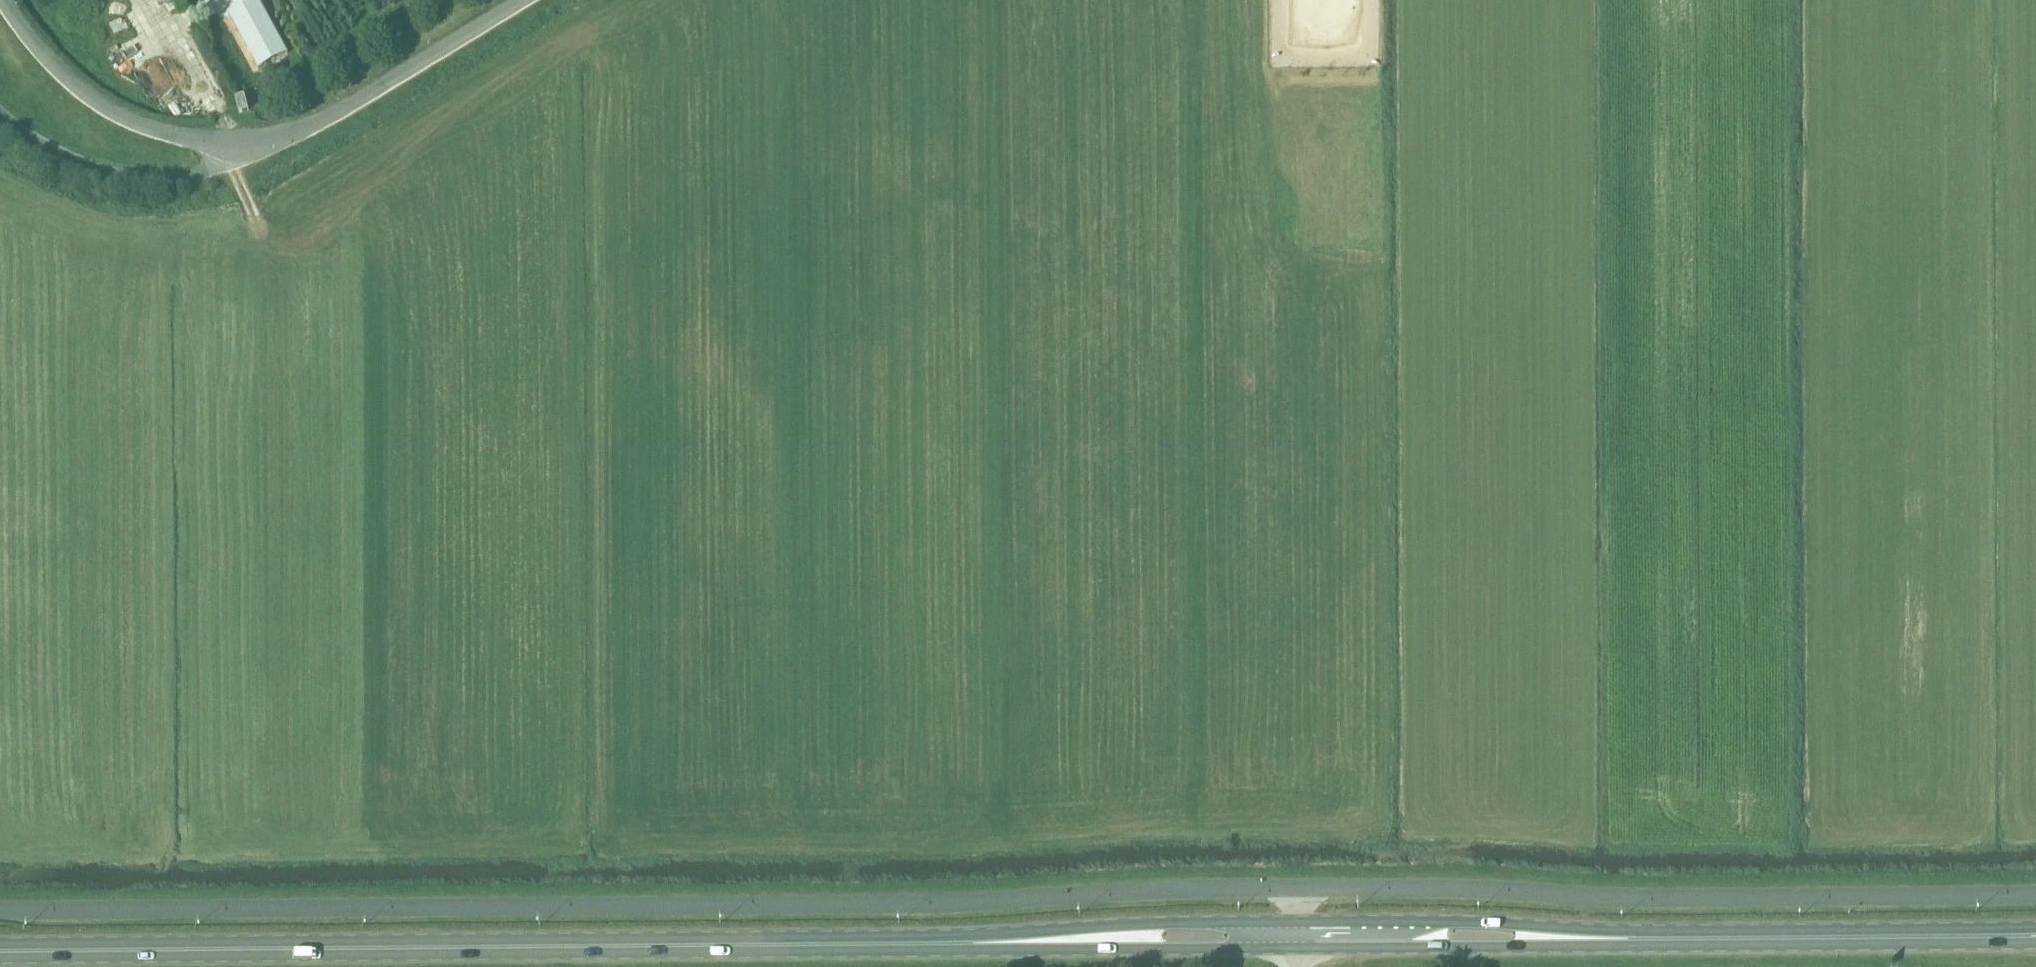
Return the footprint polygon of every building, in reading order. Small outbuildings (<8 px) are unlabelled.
[(293,52),(268,8),(240,24),(265,67),(293,52)] [(236,100),(240,114),(249,112),(245,97),(236,100)]
